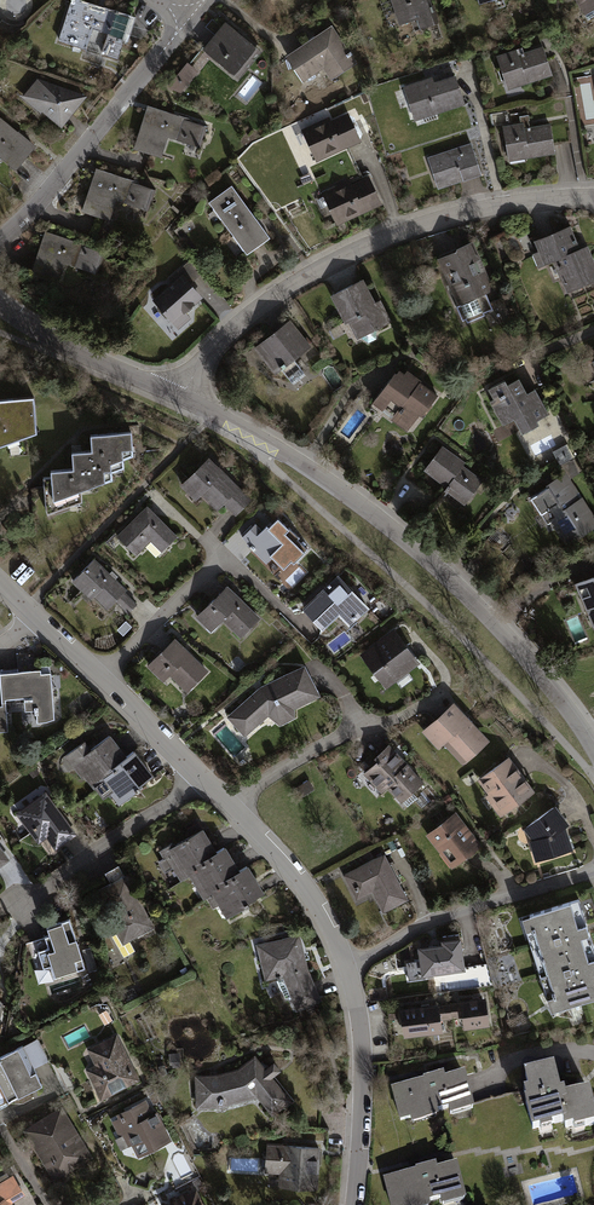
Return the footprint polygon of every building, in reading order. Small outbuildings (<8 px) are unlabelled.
[(86,0),(71,0),(58,40),(87,49),(94,29),(109,33),(102,53),(119,58),(125,39),(123,37),(130,17),(115,12),(116,9),(86,0)] [(431,0),(391,0),(399,24),(417,18),(421,28),(440,21),(434,4),(432,5),(431,0)] [(588,18),(593,14),(593,0),(577,0),(588,18)] [(262,50),(225,20),(202,48),(239,79),(262,50)] [(357,62),(332,25),(285,55),(303,82),(323,68),(331,80),(357,62)] [(523,46),(497,55),(508,89),(553,74),(543,45),(524,52),(523,46)] [(187,62),(169,85),(169,89),(179,92),(197,70),(187,62)] [(465,104),(456,74),(434,81),(433,76),(404,86),(415,120),(465,104)] [(88,95),(38,77),(25,94),(17,93),(41,113),(43,111),(63,127),(88,95)] [(147,105),(134,147),(160,156),(167,136),(202,147),(209,126),(190,120),(190,119),(147,105)] [(329,116),(301,129),(316,162),(362,141),(348,112),(331,120),(329,116)] [(521,123),(503,126),(509,161),(556,153),(551,123),(530,126),(529,120),(530,120),(529,114),(520,116),(521,123)] [(0,117),(0,156),(17,170),(36,145),(0,117)] [(296,130),(307,126),(304,119),(293,123),(296,130)] [(482,174),(472,142),(428,157),(438,189),(482,174)] [(138,182),(94,167),(80,211),(109,220),(116,200),(149,211),(156,189),(138,183),(138,182)] [(350,180),(323,192),(337,225),(382,204),(369,176),(352,184),(350,180)] [(270,238),(231,184),(208,201),(247,255),(270,238)] [(535,240),(539,251),(532,254),(538,268),(554,261),(566,292),(593,281),(593,259),(588,245),(580,248),(571,225),(535,240)] [(83,243),(46,230),(32,273),(58,282),(65,261),(98,272),(105,252),(83,244),(83,243)] [(456,249),(437,257),(457,305),(456,306),(462,322),(465,320),(467,323),(485,315),(484,312),(493,309),(486,293),(495,289),(474,239),(457,246),(456,249)] [(171,283),(152,300),(178,330),(191,318),(186,312),(202,297),(190,283),(203,272),(191,259),(167,280),(171,283)] [(363,278),(330,295),(345,324),(349,322),(358,339),(392,322),(381,300),(375,302),(363,278)] [(290,319),(253,348),(275,375),(281,370),(291,383),(304,373),(294,359),(311,346),(290,319)] [(395,372),(372,403),(383,411),(391,400),(399,407),(390,419),(407,432),(419,416),(422,418),(439,395),(407,371),(405,374),(399,370),(397,373),(395,372)] [(528,392),(519,377),(508,383),(505,379),(489,388),(494,399),(490,401),(503,426),(515,420),(522,434),(540,425),(538,420),(549,414),(535,388),(528,392)] [(35,396),(0,399),(0,447),(38,433),(35,396)] [(52,476),(44,477),(47,515),(83,501),(82,490),(114,479),(114,472),(126,468),(125,459),(134,455),(133,430),(92,434),(92,449),(73,451),(75,468),(52,470),(52,476)] [(560,465),(570,460),(575,457),(568,444),(553,451),(560,465)] [(442,445),(425,470),(448,486),(445,490),(465,505),(484,479),(464,465),(466,462),(442,445)] [(208,455),(179,485),(194,501),(200,494),(216,510),(223,504),(235,516),(253,499),(208,455)] [(560,465),(558,466),(563,474),(566,472),(570,479),(580,473),(574,459),(570,461),(570,460),(560,465)] [(531,498),(548,525),(551,523),(567,547),(593,529),(593,514),(570,479),(566,472),(563,474),(547,485),(548,487),(531,498)] [(148,505),(117,536),(136,556),(151,541),(163,552),(179,536),(148,505)] [(256,523),(240,539),(269,568),(275,562),(285,572),(310,547),(277,515),(262,530),(256,523)] [(95,558),(71,582),(91,601),(94,598),(107,611),(116,602),(128,613),(137,604),(125,592),(127,590),(95,558)] [(593,629),(593,575),(575,583),(593,629)] [(337,576),(301,609),(322,631),(339,616),(350,627),(369,610),(337,576)] [(261,618),(227,585),(195,617),(211,633),(222,621),(240,639),(261,618)] [(354,642),(367,634),(361,624),(348,631),(354,642)] [(394,629),(360,655),(387,690),(421,663),(394,629)] [(209,671),(174,638),(146,667),(162,683),(169,676),(187,694),(209,671)] [(260,687),(226,717),(244,737),(268,716),(279,726),(295,719),(295,709),(321,697),(305,665),(260,687)] [(8,732),(5,699),(25,698),(26,711),(36,711),(38,723),(47,723),(55,720),(52,673),(41,673),(41,670),(0,673),(0,680),(2,705),(0,705),(0,732),(8,732)] [(453,702),(422,732),(439,748),(444,743),(465,765),(490,740),(453,702)] [(85,740),(64,756),(82,780),(85,778),(95,790),(96,789),(104,800),(110,795),(119,806),(140,790),(139,788),(155,776),(136,750),(129,756),(111,734),(92,748),(85,740)] [(426,784),(389,744),(374,758),(377,761),(363,775),(381,794),(387,789),(402,805),(426,784)] [(509,757),(478,780),(488,794),(484,796),(501,818),(535,792),(509,757)] [(77,835),(46,791),(16,813),(39,845),(47,839),(55,851),(77,835)] [(570,825),(555,806),(523,830),(532,841),(530,842),(536,862),(574,851),(567,828),(570,825)] [(455,812),(425,835),(452,869),(482,846),(455,812)] [(175,841),(158,851),(162,858),(158,861),(165,873),(174,868),(181,881),(191,876),(205,900),(209,898),(215,907),(220,904),(228,917),(267,894),(250,866),(242,871),(227,846),(219,851),(205,828),(177,844),(175,841)] [(0,846),(0,868),(10,861),(0,846)] [(384,854),(343,876),(357,902),(372,893),(383,913),(408,900),(384,854)] [(159,928),(130,874),(125,877),(119,867),(106,874),(111,883),(99,890),(116,922),(111,925),(123,947),(159,928)] [(579,901),(522,919),(552,1013),(593,1000),(593,948),(579,901)] [(70,920),(47,927),(50,936),(45,938),(48,949),(38,952),(44,970),(51,967),(55,978),(85,969),(70,920)] [(300,934),(256,945),(265,982),(283,977),(297,1012),(322,1002),(308,970),(300,934)] [(442,945),(418,949),(419,961),(406,963),(409,981),(425,979),(425,977),(466,972),(461,939),(442,941),(442,945)] [(91,947),(83,950),(90,972),(98,969),(91,947)] [(461,1002),(450,1004),(452,1020),(463,1018),(464,1030),(490,1027),(486,998),(460,1001),(461,1002)] [(450,1004),(400,1010),(404,1038),(443,1033),(442,1021),(452,1020),(450,1004)] [(117,1035),(87,1050),(95,1065),(86,1070),(101,1101),(141,1081),(117,1035)] [(0,1058),(0,1086),(9,1104),(43,1087),(35,1069),(49,1062),(38,1040),(0,1058)] [(180,1053),(169,1054),(170,1068),(181,1068),(180,1053)] [(216,1075),(194,1076),(196,1110),(220,1109),(257,1098),(274,1118),(294,1101),(274,1077),(281,1071),(273,1062),(266,1068),(255,1055),(238,1069),(216,1075)] [(525,1081),(529,1096),(524,1097),(526,1106),(525,1106),(533,1136),(540,1134),(541,1138),(554,1135),(553,1131),(564,1128),(566,1134),(575,1132),(576,1135),(593,1130),(593,1109),(590,1095),(567,1101),(566,1097),(562,1098),(555,1073),(525,1081)] [(423,1082),(390,1091),(399,1125),(410,1122),(411,1126),(438,1119),(437,1114),(448,1111),(450,1118),(475,1112),(465,1075),(445,1080),(444,1075),(423,1081),(423,1082)] [(159,1091),(150,1096),(154,1104),(163,1100),(159,1091)] [(119,1119),(112,1122),(125,1149),(132,1146),(138,1158),(172,1141),(158,1113),(154,1115),(147,1100),(117,1115),(119,1119)] [(62,1108),(24,1131),(55,1182),(94,1158),(62,1108)] [(322,1145),(267,1141),(265,1172),(280,1173),(280,1184),(319,1187),(322,1145)] [(383,1176),(390,1204),(428,1204),(431,1204),(430,1199),(441,1196),(443,1203),(468,1197),(458,1160),(438,1165),(437,1160),(416,1166),(416,1167),(383,1176)] [(13,1174),(0,1182),(0,1204),(14,1204),(13,1204),(26,1196),(13,1174)] [(162,1204),(163,1204),(206,1204),(197,1187),(162,1204)]
